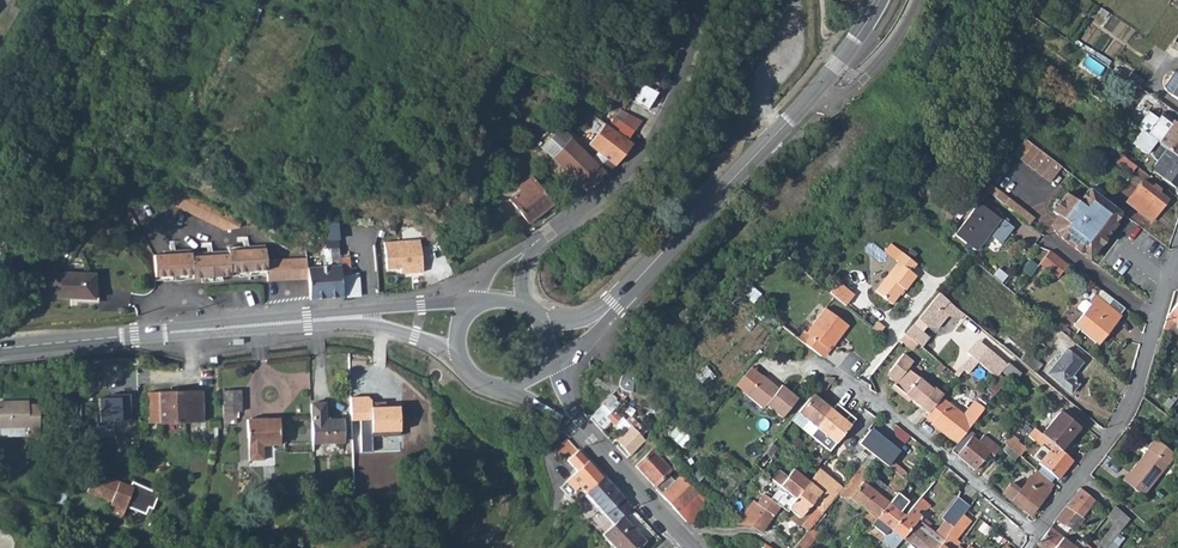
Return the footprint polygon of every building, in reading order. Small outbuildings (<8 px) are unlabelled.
[(1111,14),(1101,8),(1097,14),(1107,20),(1111,14)] [(1008,33),(1004,39),(1010,45),(1015,38),(1008,33)] [(1015,38),(1010,45),(1016,49),(1021,42),(1015,38)] [(1118,68),(1115,72),(1130,82),(1133,78),(1118,68)] [(1171,94),(1177,99),(1177,72),(1177,71),(1171,71),(1168,72),(1166,73),(1164,76),(1163,78),(1162,84),(1163,87),(1166,90),(1171,94)] [(1079,73),(1074,81),(1081,87),(1087,79),(1079,73)] [(644,85),(634,103),(648,110),(657,93),(644,85)] [(1136,126),(1137,127),(1143,131),(1177,157),(1177,125),(1172,121),(1163,134),(1151,126),(1156,119),(1146,112),(1136,126)] [(589,145),(597,152),(614,165),(615,166),(633,143),(628,140),(634,131),(615,117),(608,126),(605,124),(588,144),(589,145)] [(1052,159),(1015,131),(1003,146),(1040,174),(1052,159)] [(1143,131),(1134,143),(1147,153),(1150,150),(1155,160),(1157,162),(1151,171),(1175,188),(1177,184),(1177,157),(1143,131)] [(584,192),(606,173),(591,158),(570,138),(564,145),(553,134),(541,147),(551,160),(584,192)] [(597,152),(591,158),(606,173),(614,165),(597,152)] [(1135,166),(1118,154),(1112,162),(1129,175),(1135,166)] [(1111,205),(1079,180),(1068,195),(1056,186),(1042,204),(1052,212),(1045,222),(1048,227),(1077,249),(1081,243),(1084,245),(1102,221),(1099,219),(1111,205)] [(1142,180),(1133,192),(1158,211),(1167,199),(1158,191),(1160,189),(1154,185),(1152,187),(1142,180)] [(520,192),(511,200),(528,223),(552,205),(534,182),(528,186),(525,183),(517,189),(520,192)] [(1096,184),(1092,189),(1102,197),(1106,192),(1100,187),(1096,184)] [(163,200),(225,230),(239,228),(242,220),(168,186),(163,200)] [(1158,211),(1133,192),(1126,202),(1151,221),(1158,211)] [(998,218),(978,203),(954,234),(974,249),(986,233),(999,243),(1012,227),(999,216),(998,218)] [(339,222),(329,223),(330,240),(325,240),(327,266),(332,266),(331,249),(340,248),(339,222)] [(420,239),(385,241),(386,268),(400,267),(401,273),(423,271),(420,239)] [(268,281),(308,279),(307,268),(307,258),(266,260),(265,245),(248,246),(248,241),(243,241),(244,246),(228,247),(228,252),(212,253),(212,246),(208,247),(208,253),(194,254),(193,251),(175,252),(175,245),(170,246),(171,252),(172,281),(200,279),(200,283),(222,282),(222,277),(267,274),(268,281)] [(888,274),(876,290),(894,303),(905,288),(907,290),(918,275),(912,271),(918,263),(892,243),(885,250),(899,263),(889,276),(888,274)] [(308,279),(311,299),(344,296),(342,275),(352,274),(350,256),(341,257),(340,248),(331,249),(332,266),(327,266),(307,268),(308,279)] [(1048,251),(1038,263),(1056,277),(1066,264),(1048,250),(1048,251)] [(172,281),(171,252),(153,254),(156,282),(172,281)] [(96,275),(51,274),(51,299),(96,300),(96,275)] [(352,274),(342,275),(344,296),(361,295),(359,274),(352,274)] [(843,288),(835,298),(843,305),(851,295),(843,288)] [(1102,291),(1097,298),(1107,305),(1112,299),(1102,291)] [(958,310),(937,293),(931,300),(916,317),(927,326),(935,327),(946,314),(953,315),(958,310)] [(1107,305),(1097,298),(1093,295),(1087,303),(1084,301),(1082,301),(1077,307),(1077,310),(1083,314),(1074,326),(1097,344),(1120,315),(1119,314),(1124,309),(1112,299),(1107,305)] [(1163,329),(1166,332),(1168,329),(1177,337),(1177,301),(1166,316),(1163,329)] [(802,329),(795,338),(819,355),(828,343),(830,345),(845,324),(823,307),(805,331),(802,329)] [(876,320),(871,326),(877,332),(882,325),(876,320)] [(913,341),(903,333),(899,339),(908,347),(913,341)] [(999,335),(994,340),(1001,346),(1005,340),(999,335)] [(1005,340),(1001,346),(1034,373),(1041,365),(1007,337),(1005,340)] [(1069,345),(1047,373),(1071,393),(1078,384),(1070,378),(1085,358),(1069,345)] [(939,397),(942,394),(933,386),(931,389),(906,368),(912,361),(902,353),(887,370),(888,376),(894,381),(891,384),(908,398),(926,413),(939,397)] [(944,367),(939,362),(935,368),(940,372),(942,370),(944,367)] [(1007,363),(1000,371),(1013,382),(1020,374),(1007,363)] [(748,367),(734,385),(746,394),(759,376),(748,367)] [(944,367),(942,370),(954,380),(956,376),(944,367)] [(998,374),(985,389),(992,395),(1005,380),(998,374)] [(778,389),(773,385),(760,375),(759,376),(746,394),(745,395),(762,408),(765,406),(780,417),(795,398),(780,385),(778,389)] [(825,376),(821,381),(827,386),(833,377),(825,376)] [(906,400),(908,398),(891,384),(889,386),(906,400)] [(981,386),(971,399),(974,401),(983,408),(993,396),(992,395),(985,389),(981,386)] [(241,390),(223,391),(224,423),(236,423),(235,412),(241,411),(241,390)] [(202,392),(148,394),(149,423),(203,422),(202,392)] [(807,420),(815,427),(833,408),(824,401),(822,402),(811,393),(796,411),(807,420)] [(115,398),(98,398),(99,413),(97,413),(97,427),(114,427),(114,422),(131,422),(130,394),(115,394),(115,398)] [(1163,404),(1169,408),(1176,399),(1173,396),(1171,399),(1168,397),(1163,404)] [(608,397),(601,405),(609,412),(612,409),(616,405),(608,397)] [(967,429),(983,408),(974,401),(964,415),(939,397),(926,413),(923,416),(931,423),(930,424),(955,444),(967,429)] [(0,403),(0,437),(40,436),(39,405),(28,405),(28,402),(0,403)] [(325,403),(310,404),(312,444),(343,442),(342,420),(325,420),(325,403)] [(601,405),(589,418),(601,431),(610,421),(623,434),(616,440),(630,455),(645,441),(641,437),(644,433),(643,431),(646,428),(642,423),(640,425),(630,415),(626,419),(623,417),(621,418),(612,409),(609,412),(601,405)] [(1162,406),(1159,410),(1164,414),(1166,412),(1167,410),(1162,406)] [(815,427),(835,442),(849,424),(838,415),(840,413),(833,408),(815,427)] [(1059,412),(1040,434),(1060,451),(1069,440),(1079,428),(1059,412)] [(1169,414),(1167,417),(1173,421),(1176,417),(1171,412),(1169,414)] [(393,416),(394,432),(413,431),(412,415),(393,416)] [(384,416),(359,418),(361,440),(375,440),(375,448),(385,447),(384,416)] [(280,419),(247,420),(248,438),(249,461),(263,460),(263,445),(280,445),(280,419)] [(1022,419),(1016,426),(1027,436),(1033,428),(1022,419)] [(815,427),(807,420),(800,427),(808,435),(815,427)] [(867,428),(857,443),(870,454),(874,457),(885,465),(896,452),(867,428)] [(1033,428),(1027,436),(1040,446),(1037,449),(1044,456),(1038,463),(1056,479),(1072,461),(1063,454),(1060,451),(1040,434),(1033,428)] [(955,444),(950,451),(974,470),(982,459),(987,463),(998,448),(983,435),(977,442),(970,436),(972,434),(967,429),(955,444)] [(1009,436),(1003,443),(1022,459),(1028,452),(1009,436)] [(594,469),(566,438),(555,450),(558,453),(560,451),(562,455),(566,451),(570,456),(566,460),(576,471),(559,487),(575,504),(585,494),(602,477),(594,469)] [(1128,471),(1122,479),(1142,495),(1174,454),(1154,439),(1145,449),(1146,450),(1130,472),(1128,471)] [(1069,440),(1060,451),(1063,454),(1072,443),(1069,440)] [(771,443),(753,465),(759,469),(765,462),(767,463),(774,455),(772,453),(776,448),(771,443)] [(857,443),(854,447),(864,455),(867,457),(870,454),(857,443)] [(1004,445),(1000,451),(1012,461),(1017,456),(1004,445)] [(656,488),(654,489),(659,494),(673,481),(667,473),(671,469),(676,470),(673,456),(663,451),(658,456),(653,450),(635,466),(656,488)] [(68,457),(59,455),(57,473),(65,475),(68,457)] [(940,462),(934,457),(931,460),(937,465),(940,462)] [(863,515),(871,523),(887,504),(861,482),(868,473),(859,466),(842,488),(836,494),(855,509),(859,505),(866,511),(863,515)] [(778,470),(771,479),(794,498),(808,482),(792,469),(786,476),(778,470)] [(794,498),(787,506),(788,509),(798,517),(811,502),(816,506),(799,525),(806,530),(810,526),(830,501),(836,494),(842,488),(817,470),(808,482),(794,498)] [(1052,484),(1036,470),(1018,492),(1009,484),(1001,494),(1027,516),(1048,491),(1047,490),(1052,484)] [(94,472),(86,492),(111,501),(108,511),(122,516),(126,506),(145,514),(148,507),(152,509),(158,494),(134,483),(133,488),(130,487),(94,472)] [(885,487),(868,473),(861,482),(887,504),(894,495),(885,487)] [(673,481),(659,494),(685,521),(696,520),(708,508),(711,511),(714,508),(711,505),(713,502),(682,474),(673,481)] [(885,487),(894,495),(896,492),(905,481),(896,474),(885,487)] [(602,477),(585,494),(601,511),(597,514),(604,522),(596,529),(601,534),(602,535),(621,516),(630,508),(602,477)] [(762,493),(755,503),(772,514),(779,505),(784,509),(787,506),(794,498),(771,479),(759,491),(762,493)] [(1079,487),(1054,520),(1056,521),(1064,526),(1066,524),(1073,529),(1077,528),(1084,519),(1082,517),(1095,500),(1079,487)] [(871,523),(870,524),(883,535),(888,528),(890,529),(903,514),(902,513),(905,510),(902,507),(907,501),(896,492),(894,495),(887,504),(871,523)] [(400,499),(385,496),(384,503),(399,506),(400,499)] [(879,540),(888,547),(894,547),(902,538),(917,519),(918,520),(921,516),(915,512),(918,509),(921,510),(925,509),(927,508),(930,505),(920,497),(904,515),(903,514),(890,529),(888,528),(883,535),(879,540)] [(354,500),(346,499),(346,508),(354,507),(354,500)] [(751,499),(733,523),(749,526),(760,531),(772,514),(755,503),(751,499)] [(941,518),(952,527),(962,514),(964,511),(967,509),(956,500),(941,518)] [(328,501),(315,501),(315,510),(328,509),(328,501)] [(1112,541),(1128,520),(1129,519),(1115,506),(1110,512),(1106,517),(1113,523),(1095,547),(1106,547),(1112,541)] [(970,520),(962,514),(952,527),(943,540),(942,543),(940,544),(937,547),(957,547),(958,546),(960,543),(955,539),(970,520)] [(602,535),(613,547),(635,547),(643,540),(621,516),(602,535)] [(902,538),(914,547),(937,547),(940,544),(942,543),(943,540),(918,520),(917,519),(902,538)] [(990,529),(983,524),(979,530),(986,535),(990,529)] [(791,547),(806,547),(818,533),(810,526),(806,530),(791,547)] [(1036,544),(1041,547),(1080,547),(1082,545),(1076,540),(1072,545),(1063,537),(1055,531),(1050,527),(1036,544)] [(1058,528),(1055,531),(1063,537),(1065,534),(1058,528)] [(279,533),(271,531),(269,540),(278,542),(279,533)]
